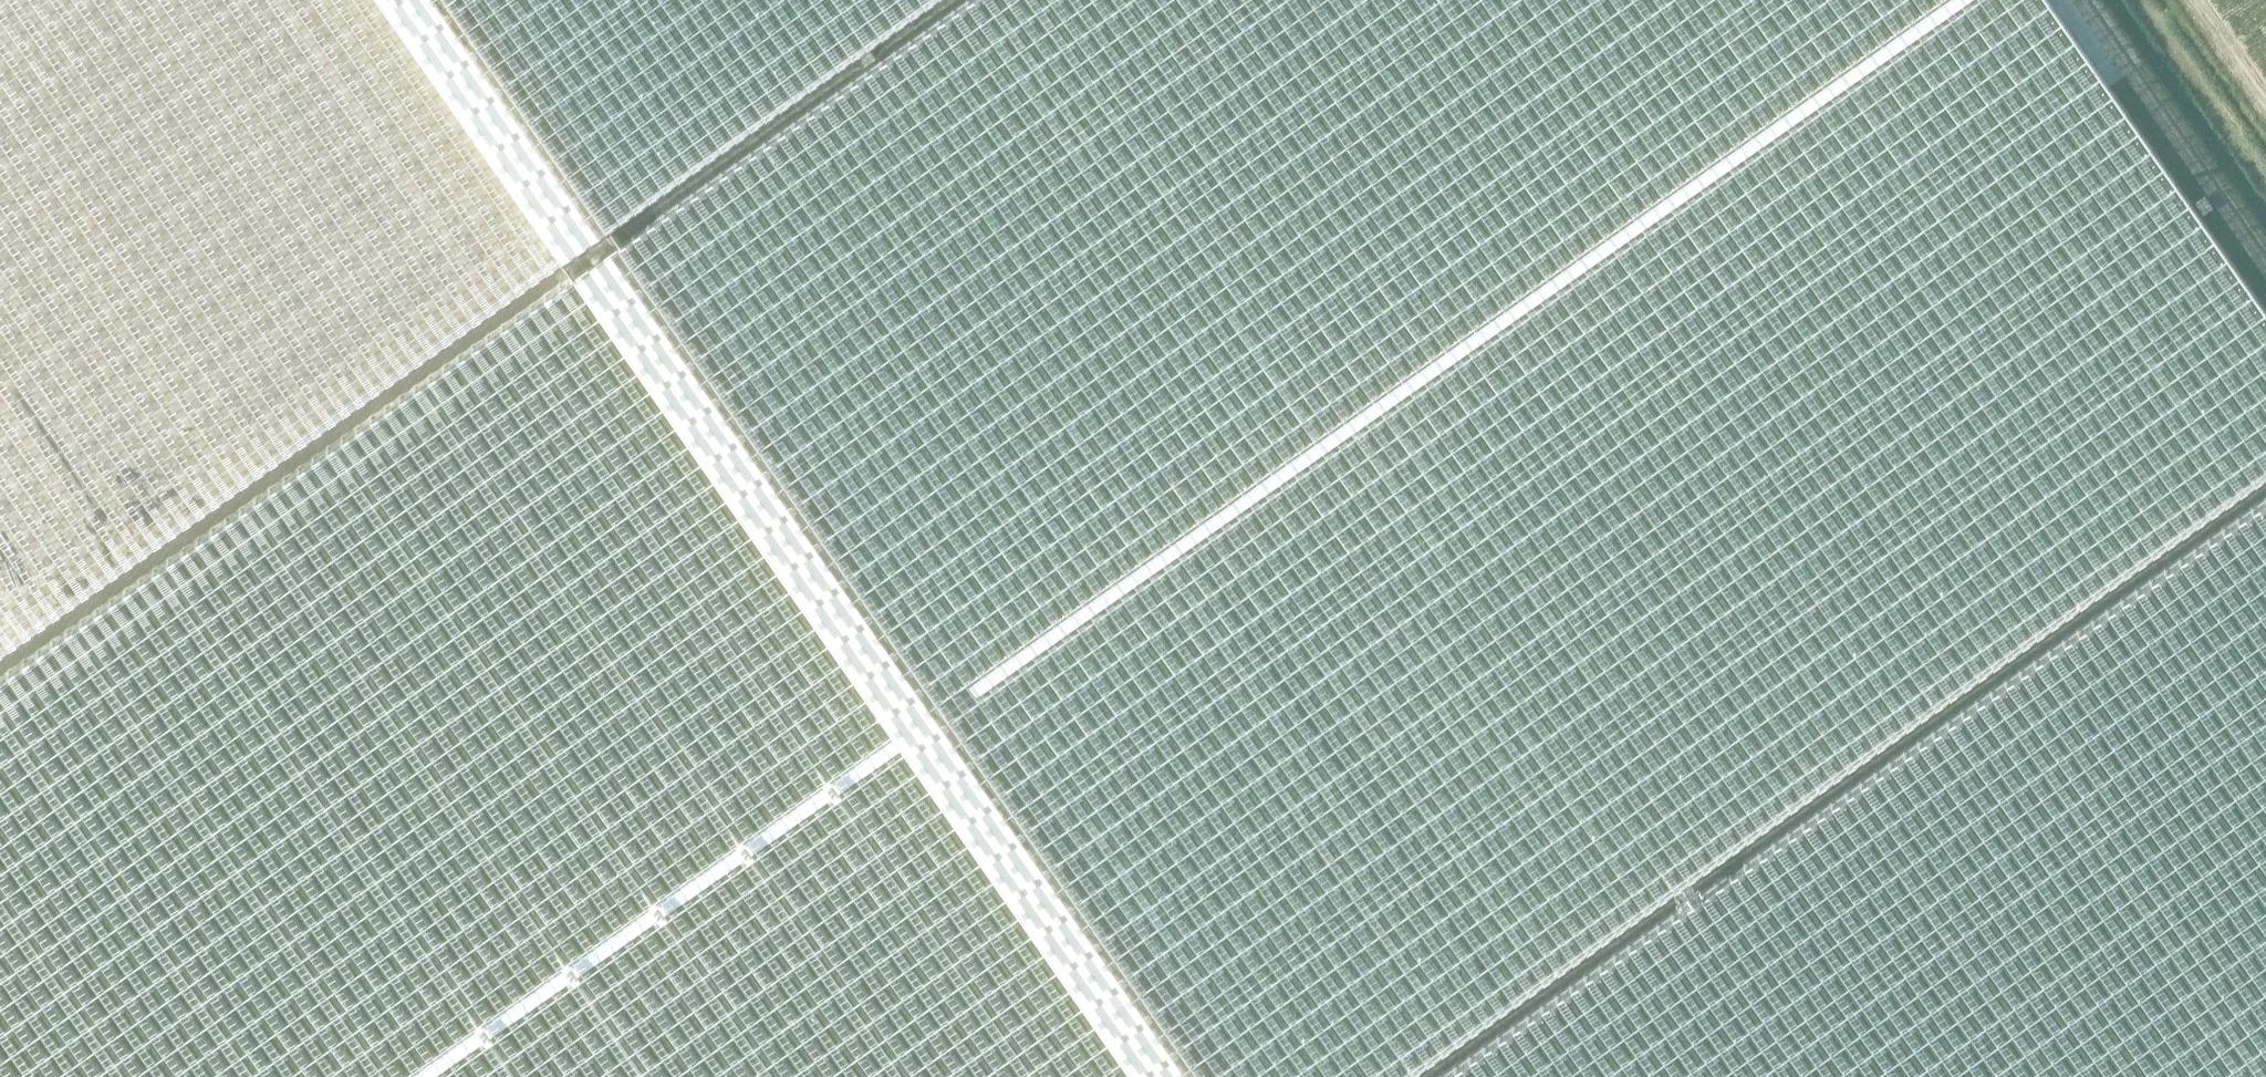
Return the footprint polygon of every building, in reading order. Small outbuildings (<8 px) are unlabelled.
[(0,687),(0,1076),(1403,1076),(2265,470),(2265,311),(2047,0),(973,0),(621,247),(607,227),(931,0),(380,0),(577,280),(0,687)] [(1446,1076),(2265,1076),(2265,500),(1446,1076)]
